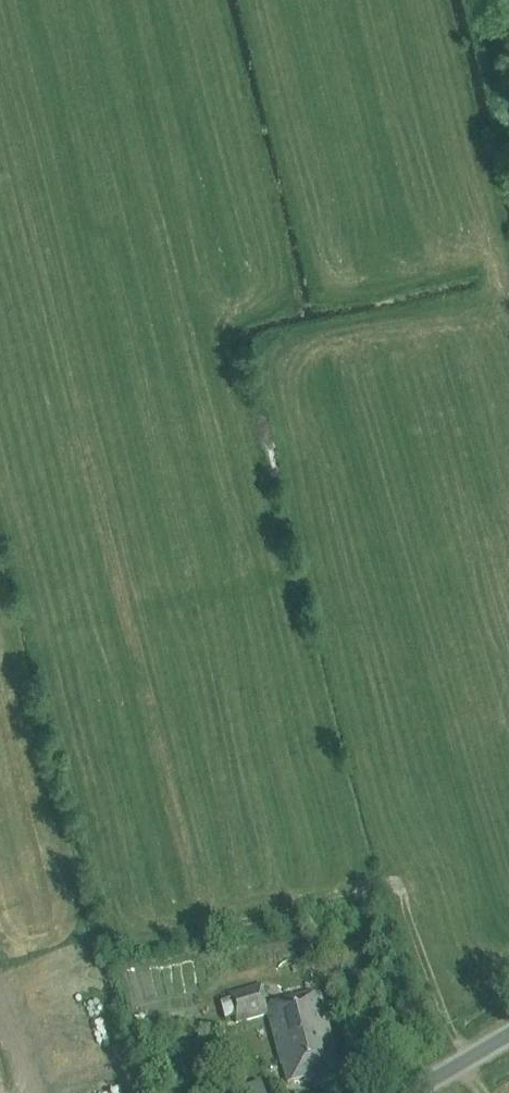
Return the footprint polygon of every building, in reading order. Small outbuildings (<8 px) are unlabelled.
[(280,1068),(283,1079),(285,1086),(312,1079),(316,1092),(336,1088),(329,1061),(336,1059),(319,996),(267,1010),(261,988),(227,997),(235,1027),(267,1018),(280,1068)]
